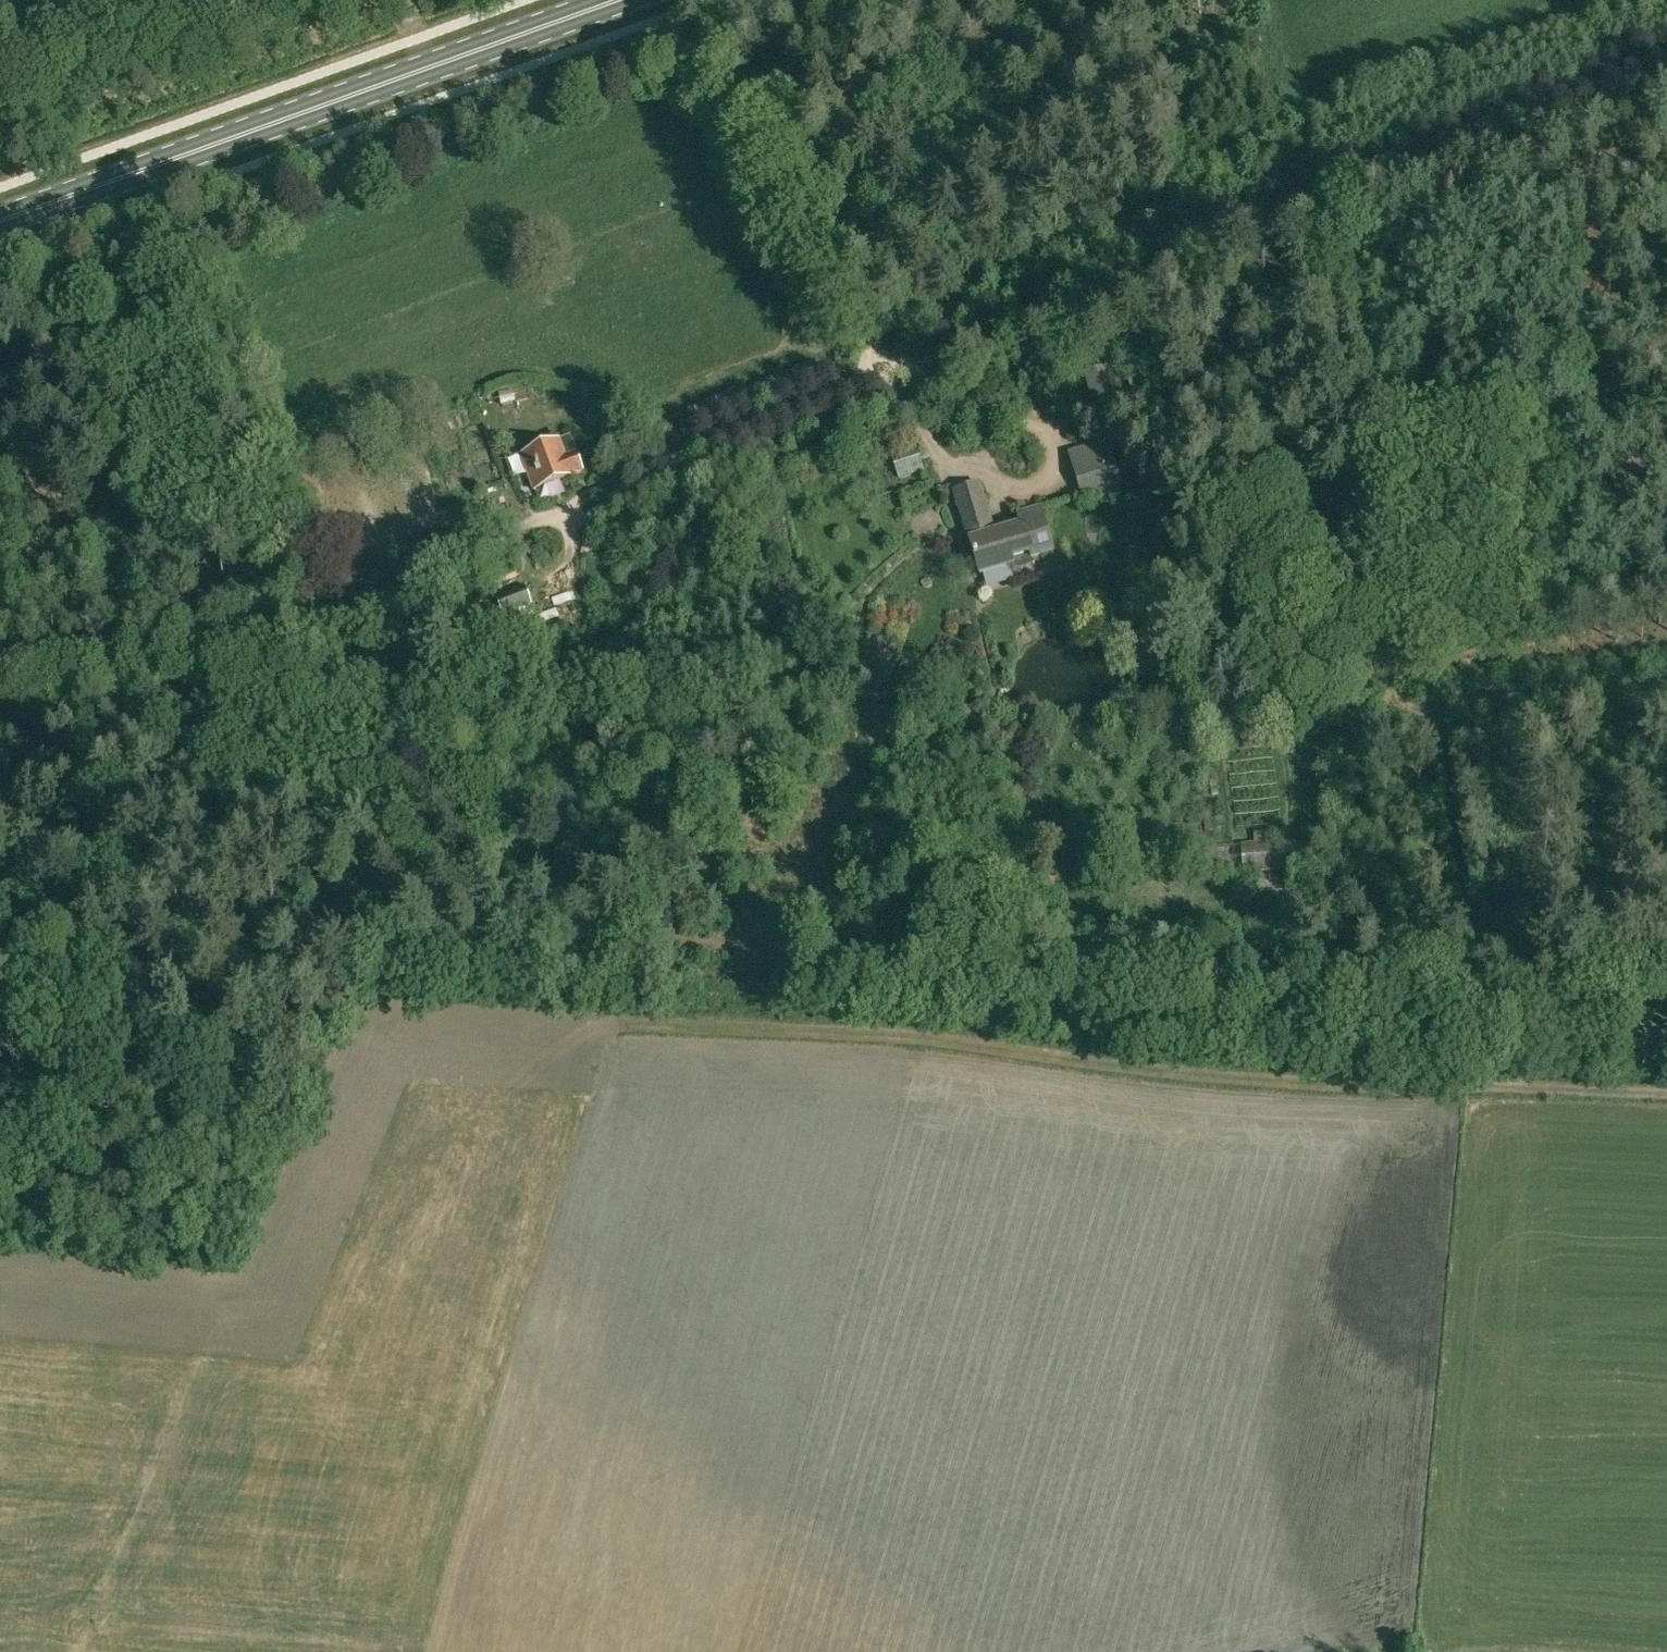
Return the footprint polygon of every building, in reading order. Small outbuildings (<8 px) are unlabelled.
[(1067,452),(1079,491),(1081,498),(1123,485),(1109,439),(1067,452)] [(523,457),(534,487),(582,470),(571,440),(523,457)] [(889,451),(899,478),(925,469),(915,442),(889,451)] [(929,477),(908,482),(911,498),(933,493),(929,477)] [(1043,556),(1053,553),(1040,508),(1018,515),(1020,524),(993,532),(979,484),(955,491),(979,575),(1005,567),(1008,568),(1010,569),(1014,570),(1017,570),(1019,570),(1021,570),(1026,569),(1030,567),(1031,567),(1033,566),(1036,563),(1040,560),(1041,558),(1043,556)] [(1295,843),(1295,840),(1277,841),(1276,830),(1254,832),(1254,842),(1242,843),(1243,871),(1258,871),(1259,881),(1270,880),(1269,870),(1297,869),(1296,866),(1306,865),(1305,843),(1295,843)]
